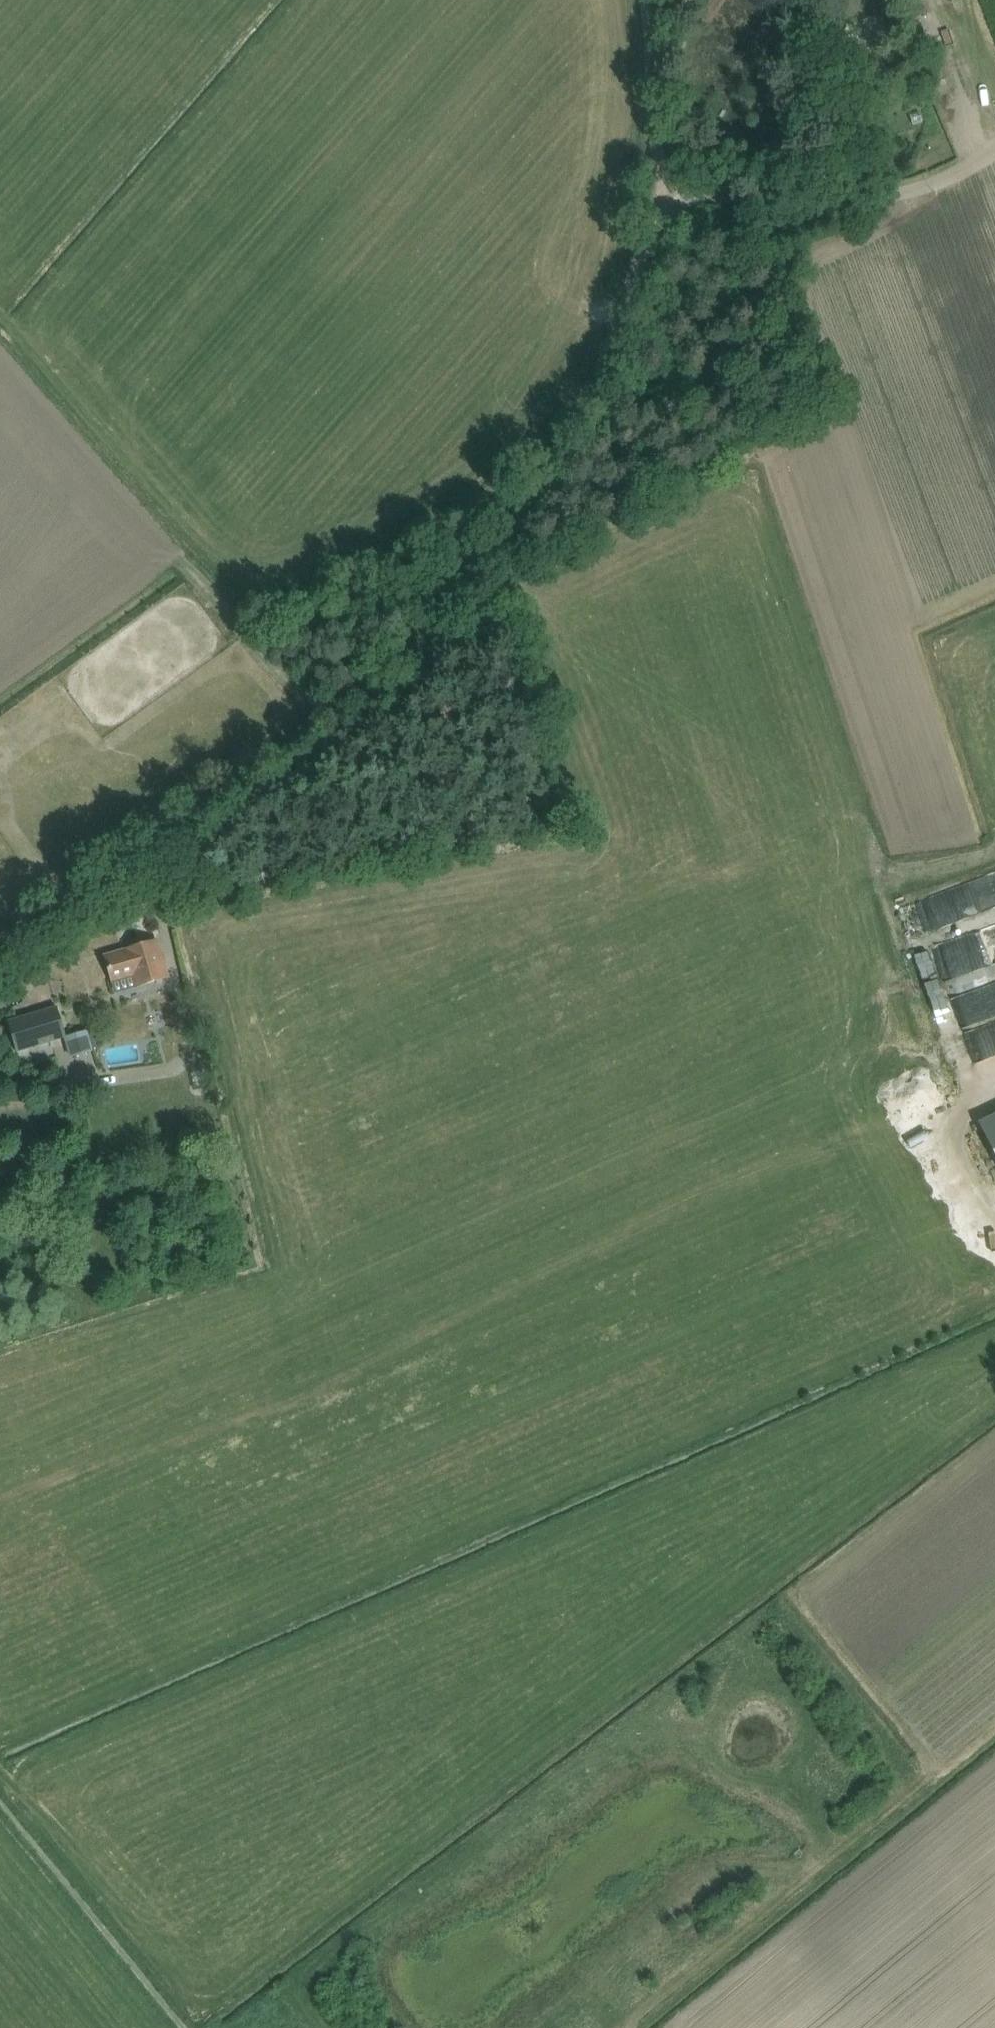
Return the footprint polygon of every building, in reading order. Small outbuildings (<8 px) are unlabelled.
[(157,941),(105,956),(112,981),(133,975),(137,986),(167,977),(157,941)] [(57,1007),(7,1021),(16,1051),(66,1036),(57,1007)] [(79,1029),(83,1048),(110,1042),(105,1023),(79,1029)] [(979,1123),(994,1157),(994,1115),(979,1123)]
